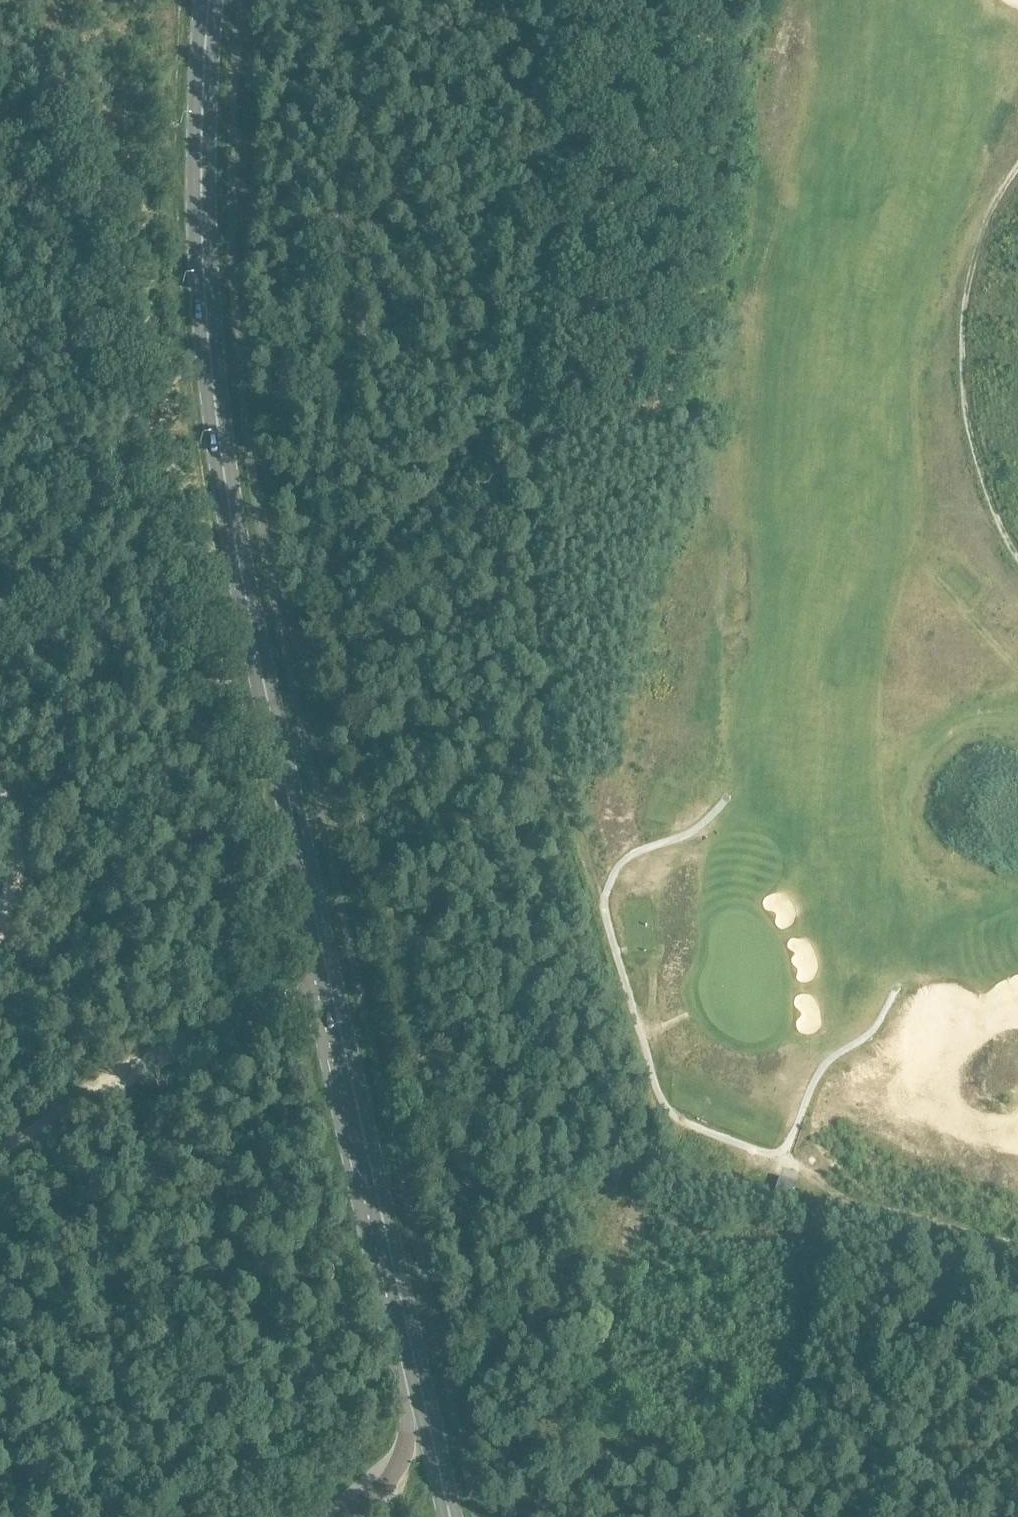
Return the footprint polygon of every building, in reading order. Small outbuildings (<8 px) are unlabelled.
[(778,1181),(774,1194),(793,1199),(795,1186),(796,1183),(795,1183),(780,1179),(779,1178),(778,1181)]
